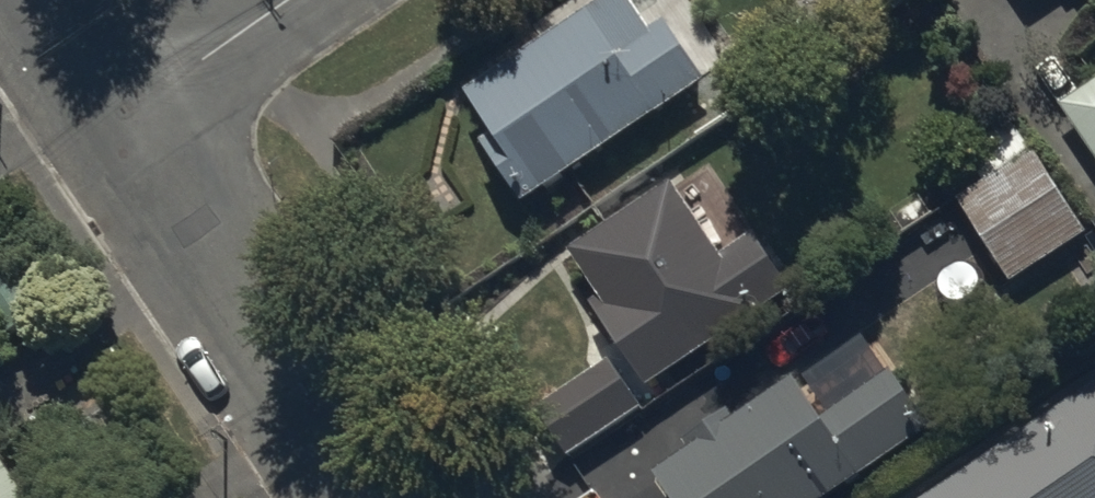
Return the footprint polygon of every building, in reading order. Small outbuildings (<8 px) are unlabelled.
[(630,0),(613,0),(469,95),(498,138),(484,147),(524,207),(709,84),(669,24),(653,34),(630,0)] [(1064,107),(1094,155),(1094,87),(1064,107)] [(1011,285),(1088,235),(1015,123),(966,154),(984,182),(956,200),(1011,285)] [(593,309),(647,392),(796,294),(758,236),(725,258),(676,184),(571,252),(604,302),(593,309)] [(538,408),(571,459),(645,411),(612,361),(538,408)] [(676,497),(836,497),(934,432),(895,374),(824,421),(798,383),(661,475),(676,497)] [(935,497),(1094,497),(1094,392),(935,497)] [(0,458),(0,497),(28,497),(0,458)]
